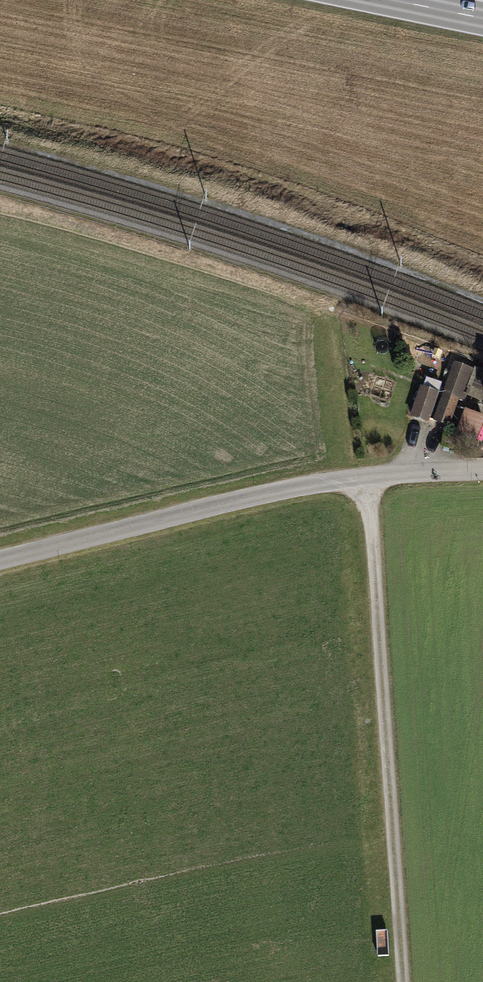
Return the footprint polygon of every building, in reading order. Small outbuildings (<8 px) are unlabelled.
[(467,372),(451,367),(431,423),(447,428),(467,372)] [(436,397),(418,390),(407,419),(425,426),(436,397)] [(463,414),(452,440),(473,448),(477,440),(482,443),(482,423),(463,414)]
